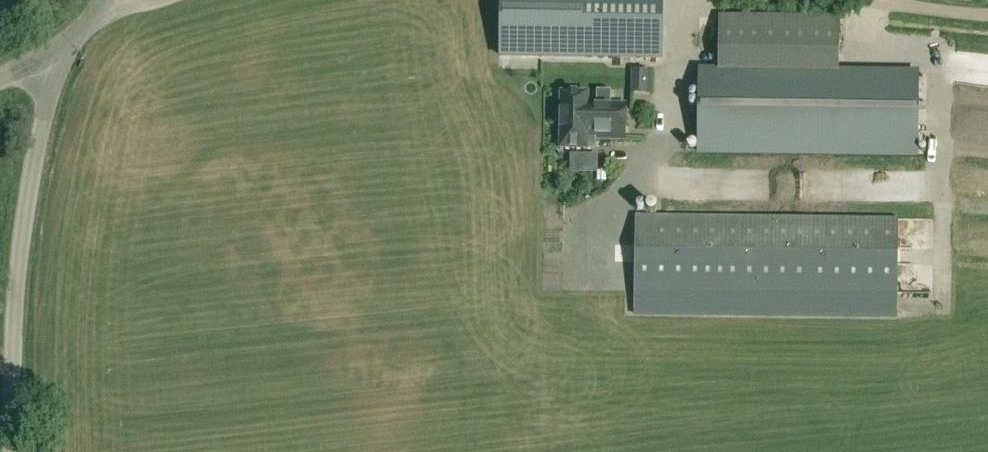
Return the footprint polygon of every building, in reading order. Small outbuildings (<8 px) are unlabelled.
[(661,0),(500,0),(499,57),(560,57),(571,58),(620,58),(620,57),(661,57),(661,0)] [(636,62),(637,90),(653,89),(653,62),(636,62)] [(917,154),(919,73),(700,70),(699,151),(917,154)] [(625,140),(626,104),(588,104),(588,94),(561,93),(560,149),(596,150),(596,139),(625,140)] [(895,294),(896,220),(635,217),(635,291),(895,294)]
